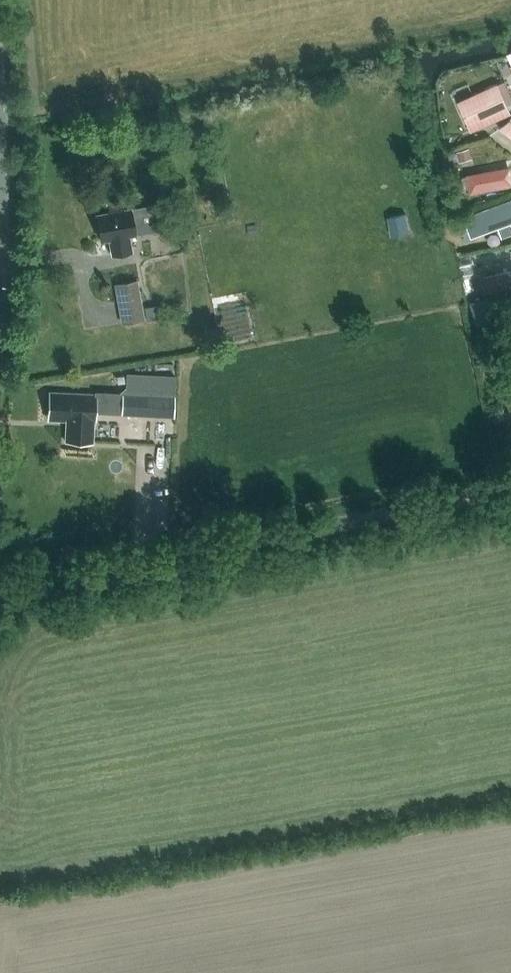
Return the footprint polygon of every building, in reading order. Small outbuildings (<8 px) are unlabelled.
[(507,104),(510,103),(510,92),(505,80),(498,83),(497,83),(458,101),(467,122),(507,104)] [(469,147),(465,148),(457,150),(460,161),(473,157),(469,147)] [(468,176),(462,177),(464,193),(510,184),(510,176),(509,166),(468,174),(468,176)] [(466,216),(473,235),(510,221),(510,199),(466,216)] [(111,206),(112,211),(97,213),(101,240),(108,239),(110,254),(130,251),(128,234),(158,230),(154,207),(132,211),(131,207),(123,208),(122,201),(108,203),(109,207),(111,206)] [(391,229),(408,226),(405,212),(388,216),(391,229)] [(509,268),(482,274),(486,290),(510,285),(510,268),(509,268)] [(476,279),(466,281),(464,281),(467,294),(478,291),(476,279)] [(141,321),(135,281),(116,284),(123,324),(141,321)] [(495,296),(469,302),(474,326),(500,320),(495,296)] [(159,304),(145,306),(147,320),(162,317),(159,304)] [(128,374),(127,393),(174,395),(175,377),(150,375),(128,374)] [(94,421),(95,421),(96,393),(71,392),(50,391),(48,419),(67,420),(66,440),(93,442),(94,421)]
